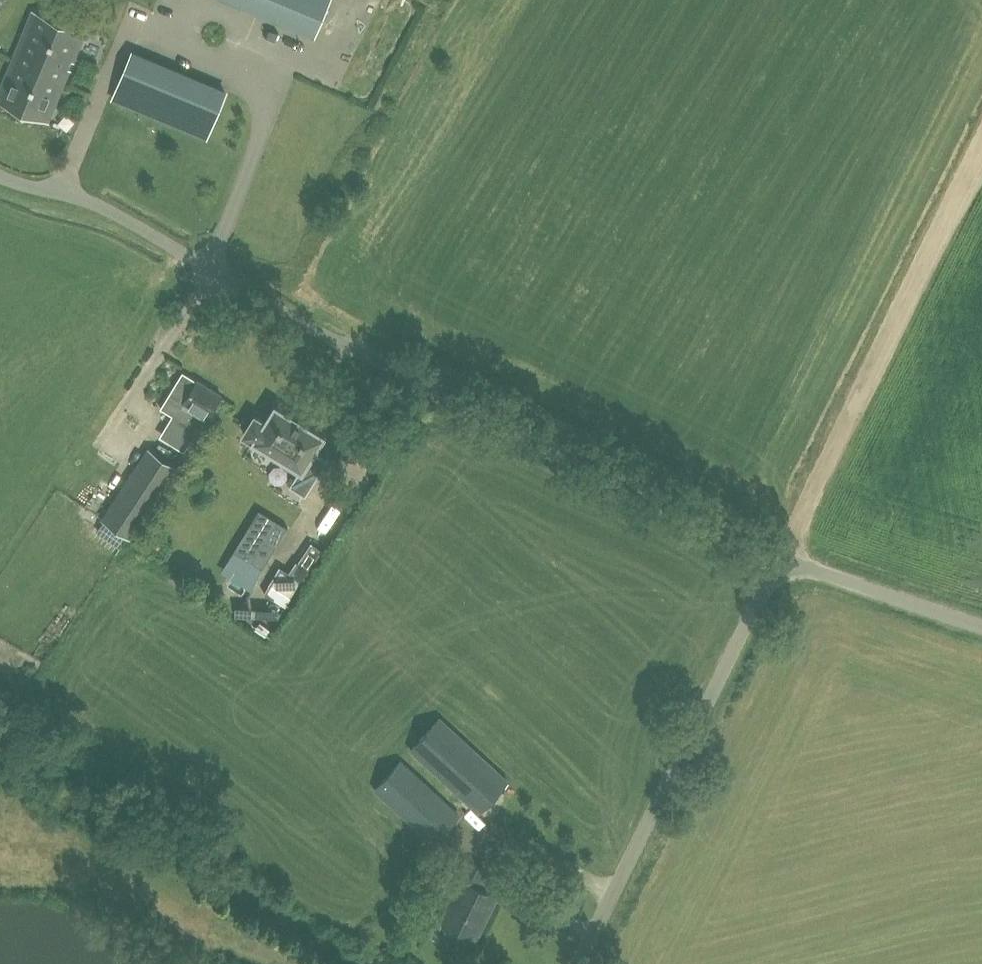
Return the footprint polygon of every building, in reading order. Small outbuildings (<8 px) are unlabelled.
[(319,28),(331,0),(252,0),(319,28)] [(84,31),(36,11),(14,62),(64,82),(84,31)] [(208,136),(226,90),(133,52),(114,97),(208,136)] [(0,98),(0,100),(48,120),(64,82),(14,62),(0,98)] [(197,378),(183,370),(162,407),(181,417),(179,420),(200,432),(223,392),(198,377),(197,378)] [(314,450),(324,434),(277,404),(266,420),(256,414),(245,432),(302,467),(291,484),(306,493),(328,458),(314,450)] [(133,538),(179,467),(149,447),(102,518),(133,538)] [(234,550),(262,567),(288,526),(259,509),(234,550)] [(311,541),(290,570),(304,580),(325,550),(311,541)] [(302,578),(280,566),(264,592),(286,605),(302,578)] [(507,780),(440,718),(412,748),(479,811),(507,780)] [(434,841),(459,813),(401,760),(375,788),(434,841)] [(465,858),(456,875),(462,879),(442,919),(473,935),(486,908),(489,910),(497,895),(480,886),(488,870),(465,858)]
